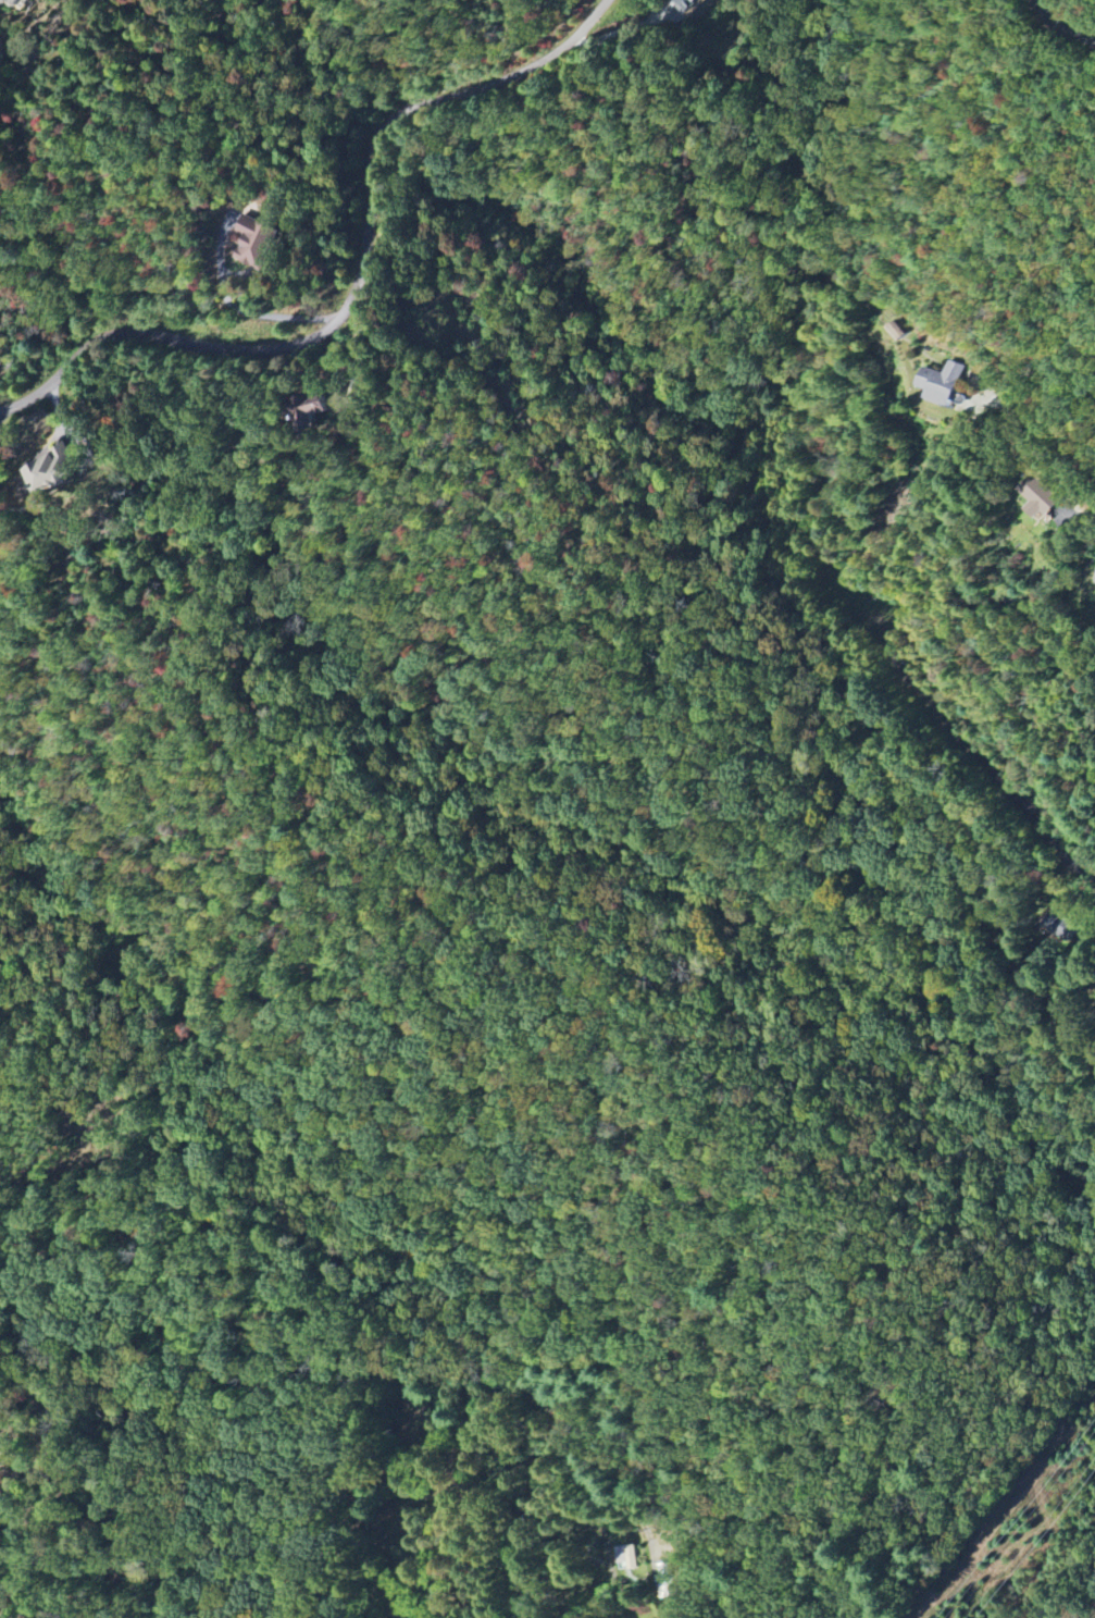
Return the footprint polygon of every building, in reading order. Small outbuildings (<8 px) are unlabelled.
[(888,328),(899,342),(907,336),(896,322),(888,328)] [(965,367),(949,362),(944,375),(924,368),(917,388),(929,392),(926,400),(950,409),(965,367)] [(28,470),(41,493),(55,486),(52,480),(59,476),(64,485),(72,481),(59,457),(37,469),(35,466),(28,470)] [(1036,520),(1044,513),(1048,517),(1062,503),(1048,489),(1026,510),(1036,520)] [(676,1588),(673,1563),(661,1565),(664,1589),(676,1588)]
